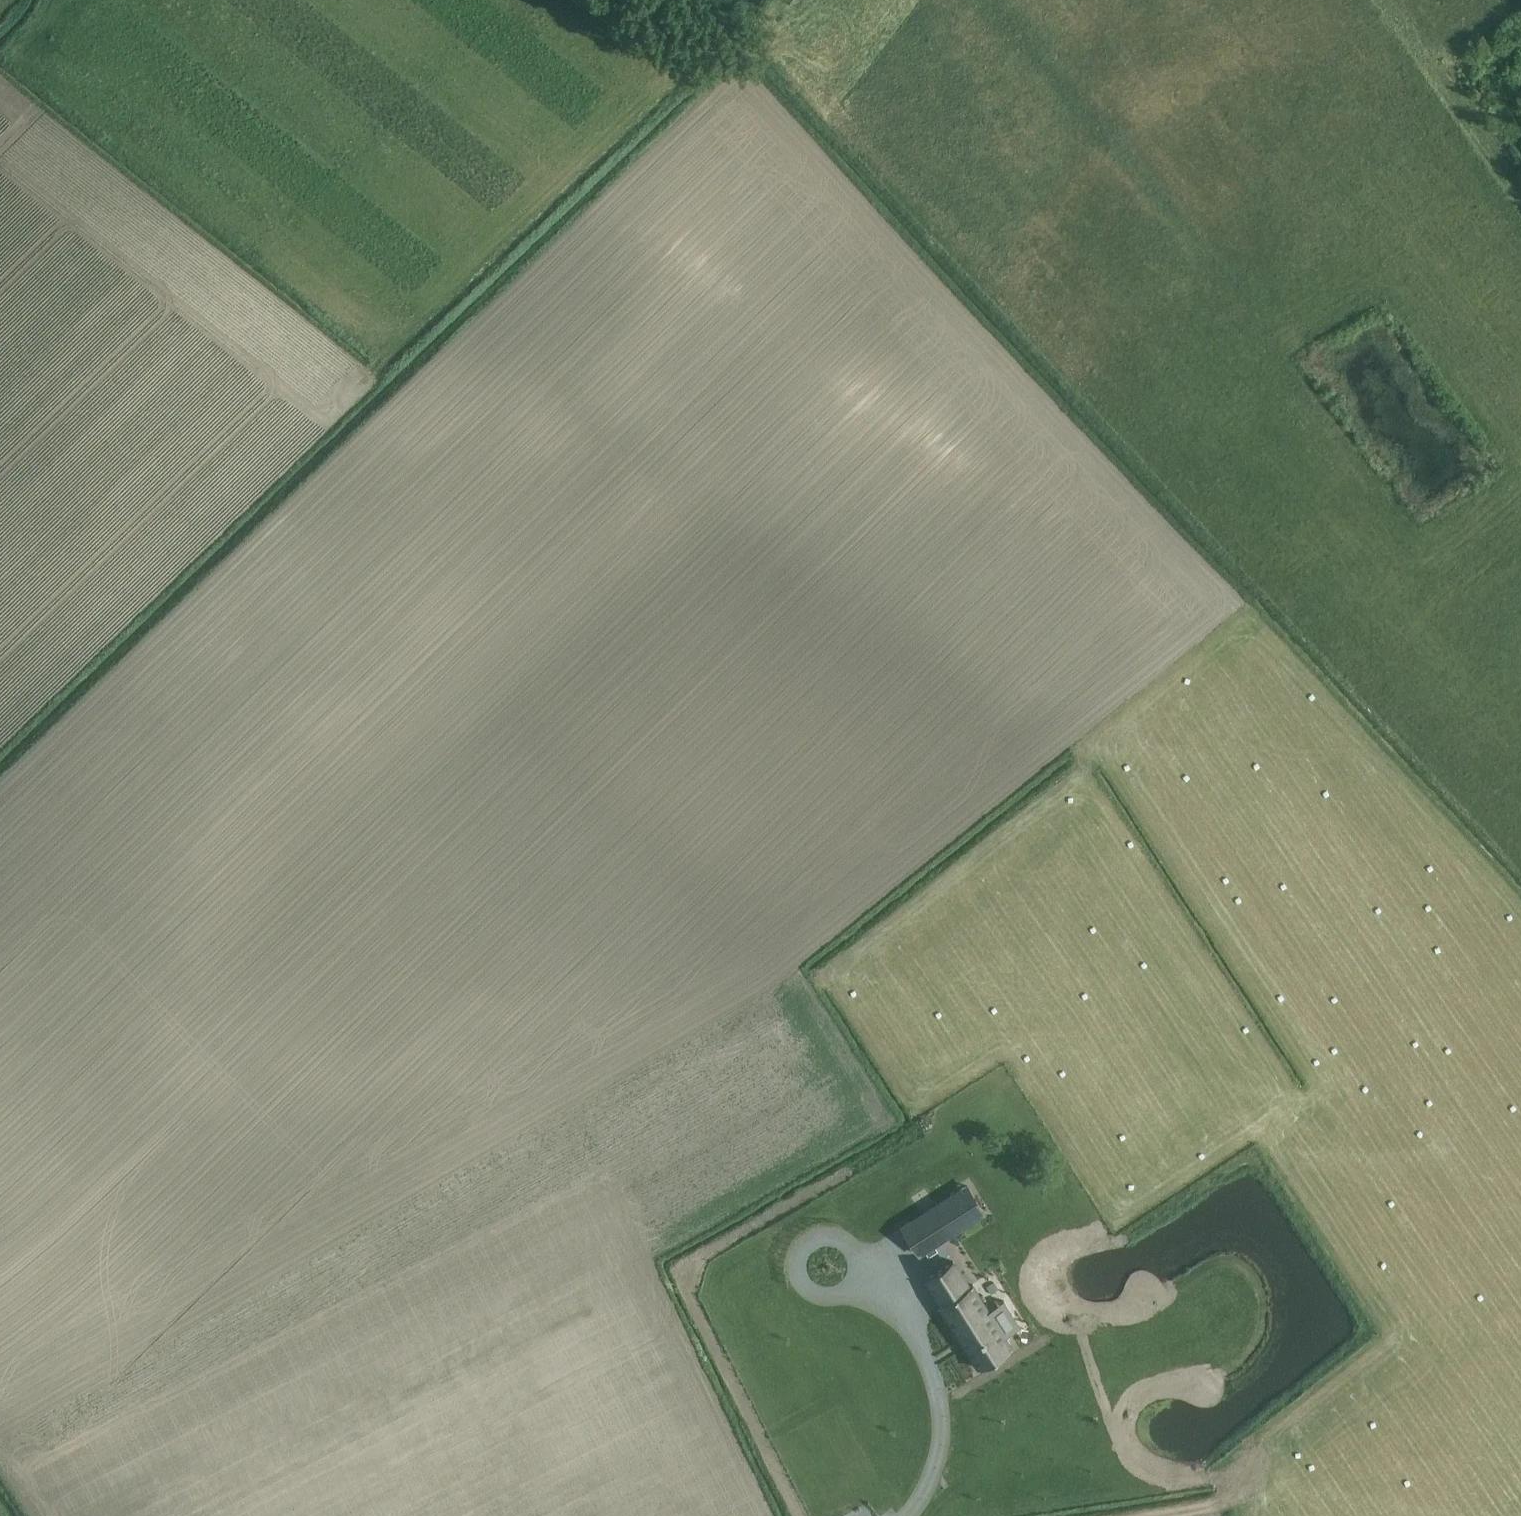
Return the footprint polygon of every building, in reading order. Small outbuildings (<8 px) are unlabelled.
[(970,1164),(907,1208),(925,1234),(988,1190),(970,1164)] [(965,1253),(938,1271),(955,1296),(952,1298),(995,1359),(1028,1336),(985,1275),(982,1277),(965,1253)]
